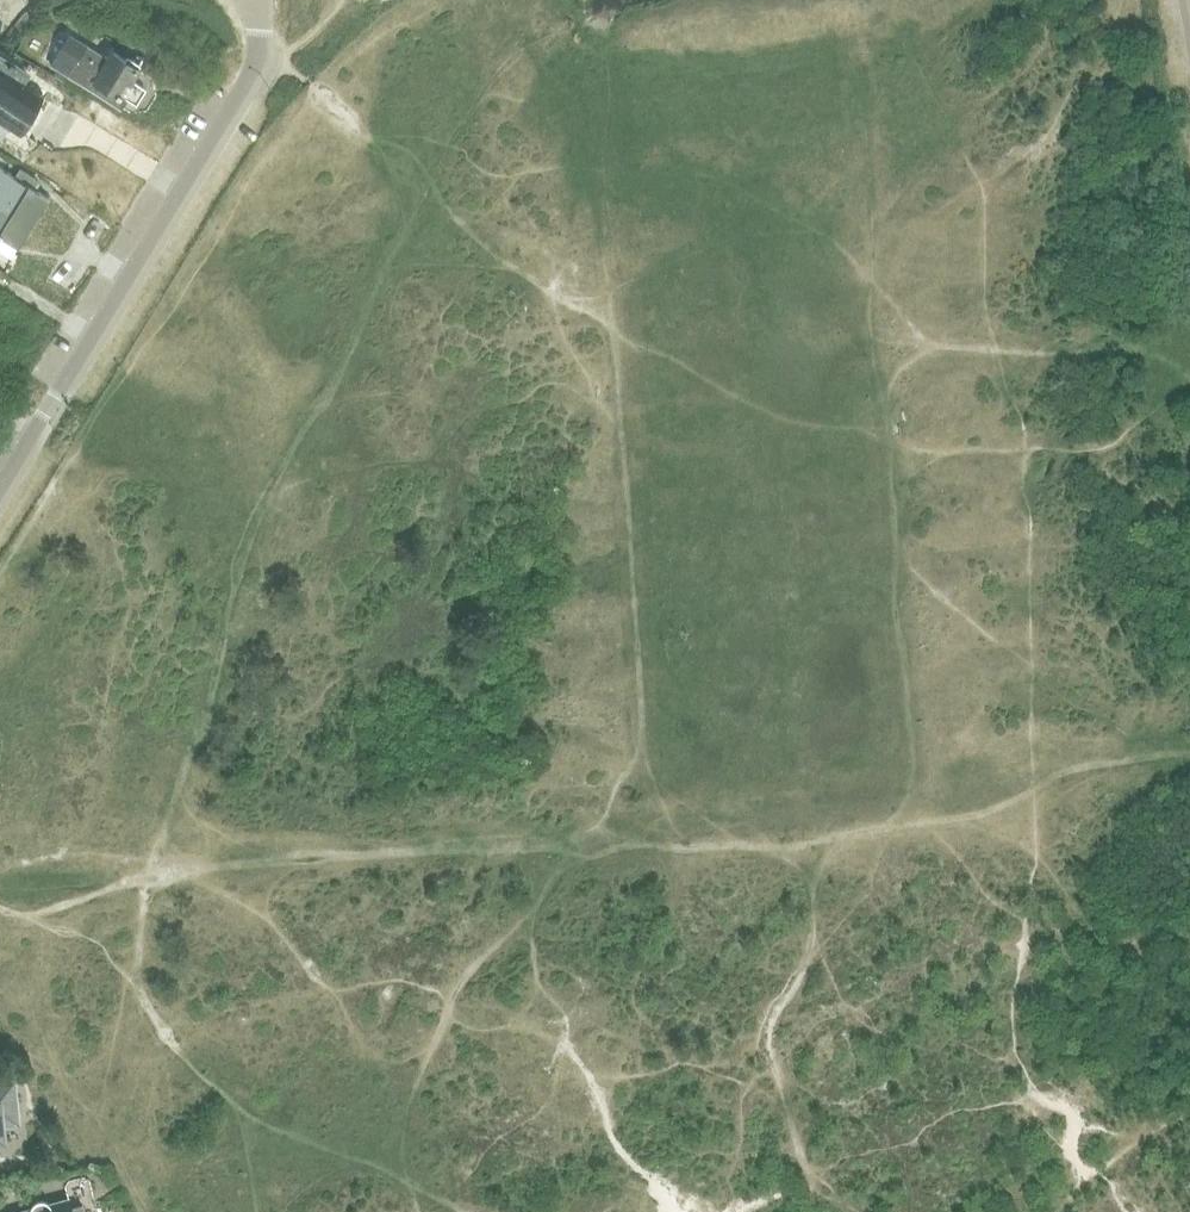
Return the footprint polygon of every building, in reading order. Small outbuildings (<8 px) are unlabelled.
[(68,76),(121,109),(127,99),(136,104),(145,90),(129,80),(142,59),(137,55),(132,64),(113,52),(109,59),(69,36),(50,66),(57,70),(54,75),(64,82),(68,76)] [(0,57),(0,123),(22,136),(46,98),(22,80),(26,73),(0,57)] [(14,177),(0,168),(0,235),(18,246),(48,198),(35,190),(40,181),(19,168),(14,177)] [(3,1139),(1,1124),(16,1122),(12,1082),(0,1084),(0,1139),(3,1139)] [(69,1203),(52,1208),(48,1203),(43,1201),(38,1201),(34,1204),(31,1208),(30,1211),(71,1211),(69,1203)]
